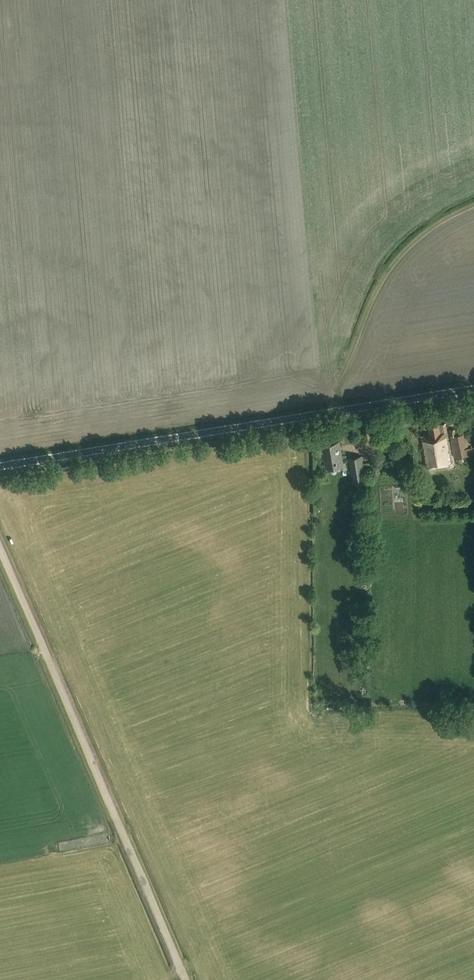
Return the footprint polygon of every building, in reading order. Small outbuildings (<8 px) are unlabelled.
[(426,468),(452,464),(448,442),(447,442),(447,439),(448,439),(445,424),(429,426),(430,435),(420,437),(426,468)] [(450,431),(454,457),(473,454),(472,447),(468,448),(466,433),(456,435),(455,430),(450,431)] [(326,469),(343,466),(339,442),(322,445),(326,469)] [(353,484),(366,482),(362,456),(348,459),(353,484)] [(379,462),(371,463),(372,468),(373,474),(380,473),(379,462)] [(406,514),(407,485),(383,485),(383,513),(406,514)]
